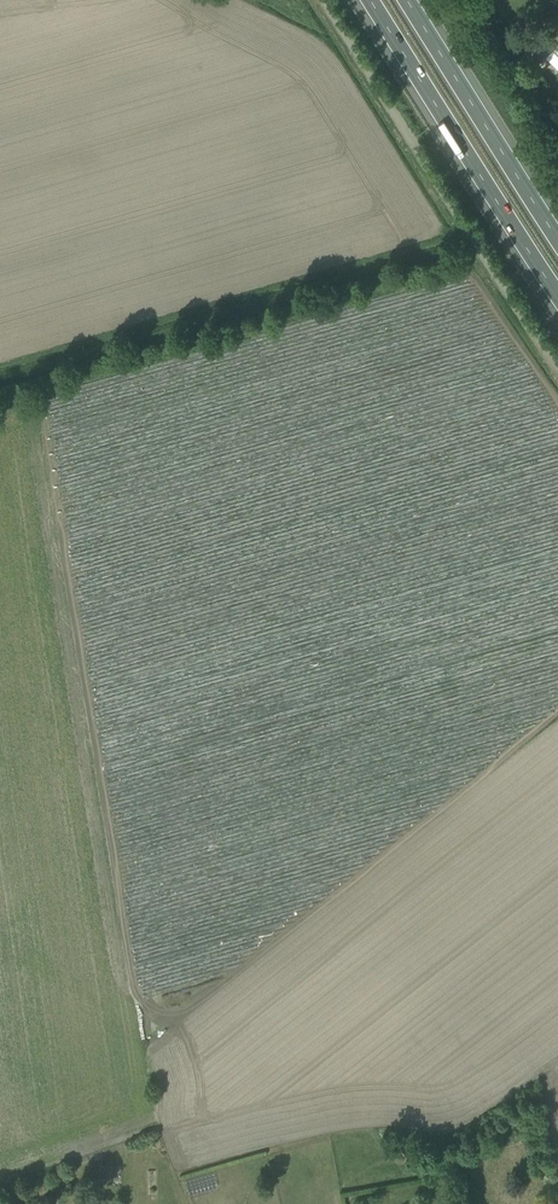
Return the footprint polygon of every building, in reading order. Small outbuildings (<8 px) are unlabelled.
[(557,31),(550,38),(538,50),(545,57),(552,50),(557,55),(557,30),(557,31)] [(521,47),(514,52),(518,57),(525,52),(521,47)]
